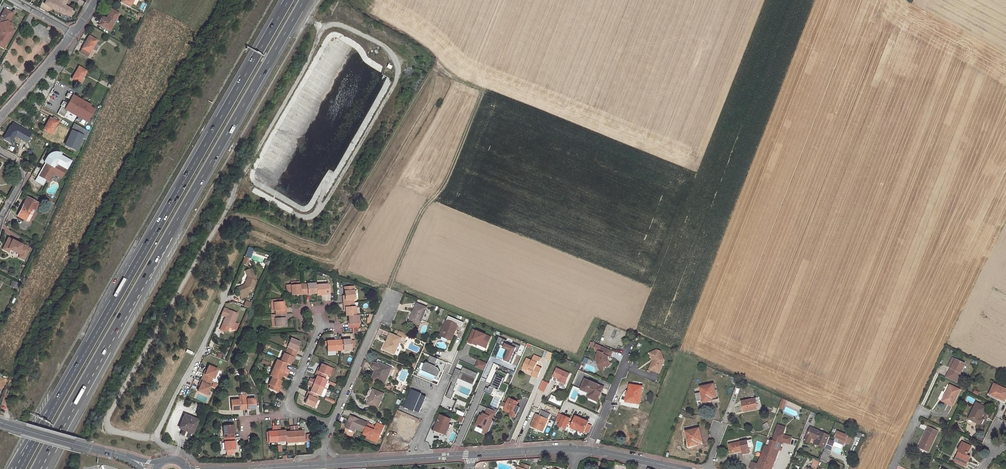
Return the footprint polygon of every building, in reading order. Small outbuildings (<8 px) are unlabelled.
[(65,16),(65,15),(67,16),(68,15),(71,10),(71,9),(65,6),(67,0),(60,0),(58,2),(55,0),(47,0),(44,4),(65,16)] [(10,23),(9,22),(13,13),(5,9),(1,18),(0,17),(0,24),(1,27),(0,27),(0,31),(1,33),(1,35),(0,37),(0,43),(3,45),(6,45),(13,31),(11,30),(11,29),(10,23)] [(99,25),(109,31),(119,14),(111,10),(106,19),(103,17),(99,25)] [(90,36),(80,52),(88,57),(92,50),(96,52),(99,48),(94,45),(97,40),(90,36)] [(376,56),(382,59),(385,53),(380,49),(376,56)] [(79,84),(86,72),(79,68),(72,79),(79,84)] [(59,106),(66,94),(59,90),(52,102),(59,106)] [(87,122),(92,109),(88,108),(90,104),(69,95),(64,108),(60,106),(56,114),(63,117),(65,113),(87,122)] [(51,135),(58,122),(57,122),(51,118),(50,118),(43,131),(51,135)] [(72,124),(62,146),(74,152),(81,138),(85,139),(89,131),(72,124)] [(11,143),(18,131),(17,130),(12,128),(10,127),(3,139),(11,143)] [(41,170),(35,181),(43,185),(44,183),(47,178),(49,175),(41,170)] [(27,198),(17,217),(28,222),(38,204),(27,198)] [(8,239),(3,250),(7,252),(9,251),(10,250),(15,253),(15,252),(17,253),(17,254),(20,255),(20,257),(23,258),(25,258),(28,253),(29,251),(28,251),(29,249),(27,248),(28,247),(25,246),(24,246),(8,239)] [(248,278),(245,285),(237,289),(241,299),(249,296),(248,294),(251,292),(256,281),(251,269),(245,271),(248,278)] [(315,285),(315,283),(303,284),(304,294),(309,294),(316,293),(315,285)] [(304,294),(303,284),(299,284),(291,285),(286,286),(286,289),(288,292),(291,291),(291,295),(298,295),(304,294)] [(316,293),(316,295),(322,294),(328,294),(328,292),(328,285),(328,284),(315,285),(316,293)] [(343,299),(343,303),(353,302),(353,299),(354,299),(353,286),(343,287),(344,295),(344,299),(343,299)] [(275,310),(275,314),(286,314),(285,309),(284,309),(283,306),(283,302),(281,302),(281,298),(275,299),(276,302),(273,302),(273,311),(275,310)] [(345,311),(345,316),(348,315),(356,315),(355,306),(354,306),(353,302),(343,303),(343,307),(345,307),(345,311)] [(413,312),(410,321),(419,325),(422,320),(426,322),(431,310),(417,303),(413,312)] [(223,308),(220,315),(225,317),(222,325),(220,328),(222,329),(227,331),(228,327),(231,329),(238,314),(223,308)] [(286,318),(286,314),(275,314),(271,315),(271,319),(274,318),(275,327),(285,326),(285,322),(284,318),(286,318)] [(356,315),(348,315),(348,322),(349,328),(359,327),(358,315),(356,315)] [(454,334),(457,325),(447,320),(440,336),(449,340),(452,333),(454,334)] [(473,329),(468,341),(476,345),(477,344),(478,342),(482,344),(482,343),(487,345),(491,337),(473,329)] [(388,338),(387,341),(388,342),(385,350),(394,354),(401,338),(390,333),(388,338)] [(506,340),(499,337),(496,343),(509,349),(504,360),(511,363),(515,354),(514,353),(515,351),(518,352),(520,346),(513,343),(512,345),(506,342),(506,340)] [(286,350),(296,354),(298,351),(296,350),(298,346),(300,342),(290,338),(286,346),(288,347),(286,350)] [(338,340),(339,350),(351,349),(350,339),(344,340),(338,340)] [(327,351),(339,350),(338,340),(333,340),(326,341),(326,345),(327,351)] [(613,351),(596,344),(595,348),(595,350),(598,352),(594,361),(597,362),(598,367),(604,366),(605,367),(608,367),(610,364),(608,362),(608,360),(607,361),(607,358),(608,358),(609,357),(610,358),(613,351)] [(283,353),(280,361),(286,363),(290,365),(291,361),(293,357),(295,358),(296,354),(286,350),(285,353),(283,353)] [(657,350),(650,353),(651,358),(654,357),(656,360),(655,360),(654,361),(653,363),(652,363),(649,370),(659,373),(664,360),(660,352),(657,350)] [(551,361),(554,354),(547,351),(545,358),(551,361)] [(526,358),(523,366),(528,368),(529,367),(534,369),(533,371),(532,374),(538,376),(541,368),(536,366),(538,361),(539,362),(541,358),(534,355),(531,360),(526,358)] [(436,364),(437,359),(430,356),(428,361),(429,361),(428,363),(426,362),(426,364),(425,363),(422,371),(437,377),(439,372),(438,369),(435,368),(437,365),(436,364)] [(273,367),(287,374),(289,370),(284,368),(286,363),(280,361),(276,359),(273,367)] [(475,367),(484,371),(487,364),(478,360),(475,367)] [(949,372),(959,377),(965,364),(956,360),(952,369),(950,368),(949,372)] [(376,369),(373,378),(385,383),(391,369),(379,363),(379,365),(376,369)] [(317,370),(315,375),(316,375),(324,379),(326,375),(327,376),(331,368),(329,367),(322,364),(321,364),(319,368),(318,371),(317,370)] [(200,385),(198,391),(207,395),(211,386),(209,385),(213,378),(214,378),(218,369),(209,365),(207,371),(205,374),(204,373),(200,381),(202,382),(200,385)] [(273,367),(269,376),(271,376),(279,380),(281,375),(286,377),(287,374),(273,367)] [(461,370),(455,368),(450,381),(452,382),(446,396),(451,398),(454,391),(453,391),(455,386),(455,385),(458,378),(473,384),(477,373),(462,367),(461,370)] [(556,368),(553,376),(558,379),(560,380),(559,382),(565,384),(569,374),(556,368)] [(507,374),(498,370),(495,377),(496,378),(495,380),(494,380),(491,387),(490,386),(488,389),(486,388),(484,392),(491,395),(494,388),(504,392),(507,384),(503,383),(507,374)] [(959,377),(949,372),(946,378),(956,383),(959,377)] [(308,381),(323,388),(326,379),(324,379),(316,375),(314,380),(310,378),(308,381)] [(279,380),(271,376),(268,384),(269,385),(268,388),(277,393),(279,389),(278,388),(279,385),(281,380),(279,380)] [(603,387),(585,380),(581,389),(589,393),(593,395),(591,399),(597,401),(603,387)] [(311,387),(310,391),(317,395),(319,396),(323,388),(308,381),(307,385),(311,387)] [(710,401),(710,399),(719,397),(717,389),(715,390),(713,384),(700,387),(701,392),(695,394),(697,401),(703,400),(703,402),(710,401)] [(1005,398),(1005,390),(994,384),(991,393),(995,395),(994,397),(1004,401),(1005,398)] [(629,385),(628,392),(630,392),(629,402),(639,404),(642,387),(629,385)] [(950,385),(942,401),(952,406),(960,390),(950,385)] [(383,394),(373,389),(371,395),(367,403),(372,405),(377,407),(383,394)] [(421,393),(411,389),(404,406),(414,411),(414,410),(419,412),(421,407),(421,408),(424,401),(426,396),(421,394),(421,393)] [(310,391),(308,391),(306,394),(308,395),(306,399),(304,403),(313,407),(317,399),(316,398),(317,395),(310,391)] [(243,399),(243,409),(250,409),(255,409),(255,398),(247,399),(246,395),(242,395),(243,399)] [(509,398),(505,407),(513,411),(512,413),(511,415),(515,417),(519,408),(516,406),(518,402),(509,398)] [(237,410),(243,409),(243,399),(239,399),(230,400),(231,410),(237,410)] [(745,404),(742,404),(743,411),(758,409),(756,399),(744,401),(745,404)] [(977,403),(976,403),(969,419),(981,425),(983,419),(981,418),(986,408),(982,406),(977,403)] [(497,412),(488,408),(485,415),(484,414),(482,416),(480,416),(476,426),(484,429),(482,432),(487,435),(497,412)] [(536,415),(531,426),(542,431),(550,414),(541,411),(539,416),(536,415)] [(559,426),(565,429),(570,418),(559,413),(556,421),(560,423),(559,426)] [(180,428),(183,429),(183,428),(185,429),(186,427),(190,429),(193,430),(197,420),(184,415),(179,427),(180,428)] [(367,427),(369,423),(351,416),(348,422),(346,427),(354,431),(356,428),(365,432),(364,434),(368,436),(371,438),(373,435),(379,438),(384,426),(377,423),(376,426),(374,430),(367,427)] [(403,422),(409,425),(410,423),(411,421),(400,416),(397,422),(402,424),(403,422)] [(440,416),(434,430),(441,433),(444,435),(446,435),(449,428),(450,428),(452,425),(449,424),(450,420),(440,416)] [(588,424),(589,422),(575,416),(570,427),(584,433),(584,431),(589,433),(592,426),(588,424)] [(402,424),(399,431),(405,434),(410,436),(414,427),(409,425),(403,422),(402,424)] [(223,425),(224,438),(234,437),(233,431),(233,425),(223,425)] [(279,425),(276,426),(277,441),(286,441),(285,432),(285,430),(280,430),(279,425)] [(277,441),(276,426),(272,426),(272,431),(267,431),(268,442),(277,441)] [(286,441),(286,442),(295,442),(294,426),(289,427),(290,432),(285,432),(286,441)] [(297,426),(294,426),(295,442),(303,441),(303,431),(298,431),(297,426)] [(775,459),(779,449),(775,448),(775,446),(779,448),(781,443),(782,444),(784,440),(786,440),(785,442),(789,444),(791,437),(783,435),(784,429),(777,427),(773,441),(767,439),(756,468),(771,468),(775,459)] [(825,448),(830,436),(811,427),(804,441),(809,443),(811,438),(816,440),(820,441),(818,445),(825,448)] [(699,428),(686,432),(689,446),(695,445),(695,442),(697,442),(702,441),(699,428)] [(938,432),(928,428),(919,447),(928,452),(938,432)] [(837,431),(834,438),(845,442),(844,442),(849,444),(852,437),(837,431)] [(234,437),(224,438),(224,450),(226,450),(227,454),(234,454),(233,449),(235,449),(234,445),(234,437)] [(747,441),(728,445),(730,453),(742,451),(743,454),(750,452),(749,447),(747,441)] [(955,460),(966,466),(970,457),(967,456),(971,447),(962,442),(958,451),(959,451),(955,460)] [(831,450),(825,448),(823,454),(828,456),(831,450)] [(823,454),(820,460),(826,463),(828,459),(827,458),(828,456),(823,454)]
